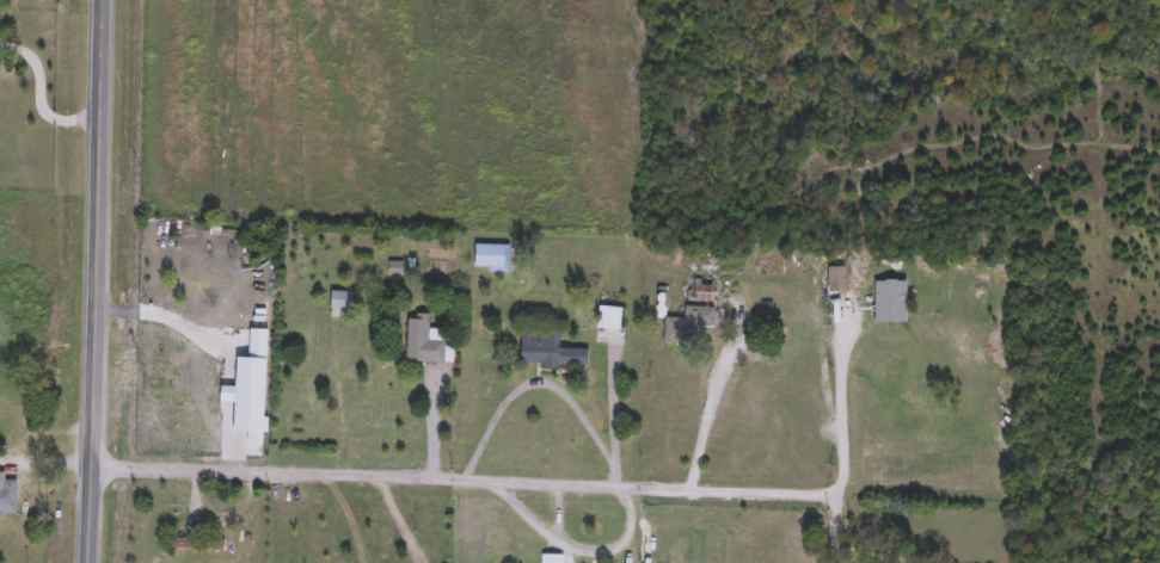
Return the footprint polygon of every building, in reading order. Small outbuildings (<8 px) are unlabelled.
[(475,270),(475,243),(509,243),(509,270),(475,270)] [(251,291),(195,289),(196,259),(252,261),(251,291)] [(827,267),(847,267),(847,289),(827,289),(827,267)] [(876,280),(908,280),(908,323),(876,323),(876,280)] [(352,291),(352,309),(331,309),(331,291),(352,291)] [(599,332),(600,307),(621,308),(620,342),(607,342),(607,332),(599,332)] [(664,318),(685,318),(686,307),(714,308),(713,327),(704,327),(702,346),(663,345),(664,318)] [(407,315),(429,315),(429,333),(446,333),(444,361),(406,360),(407,315)] [(588,366),(520,365),(521,328),(559,328),(559,348),(588,348),(588,366)] [(17,514),(0,514),(0,480),(17,480),(17,514)] [(167,550),(167,540),(209,540),(209,550),(167,550)]
